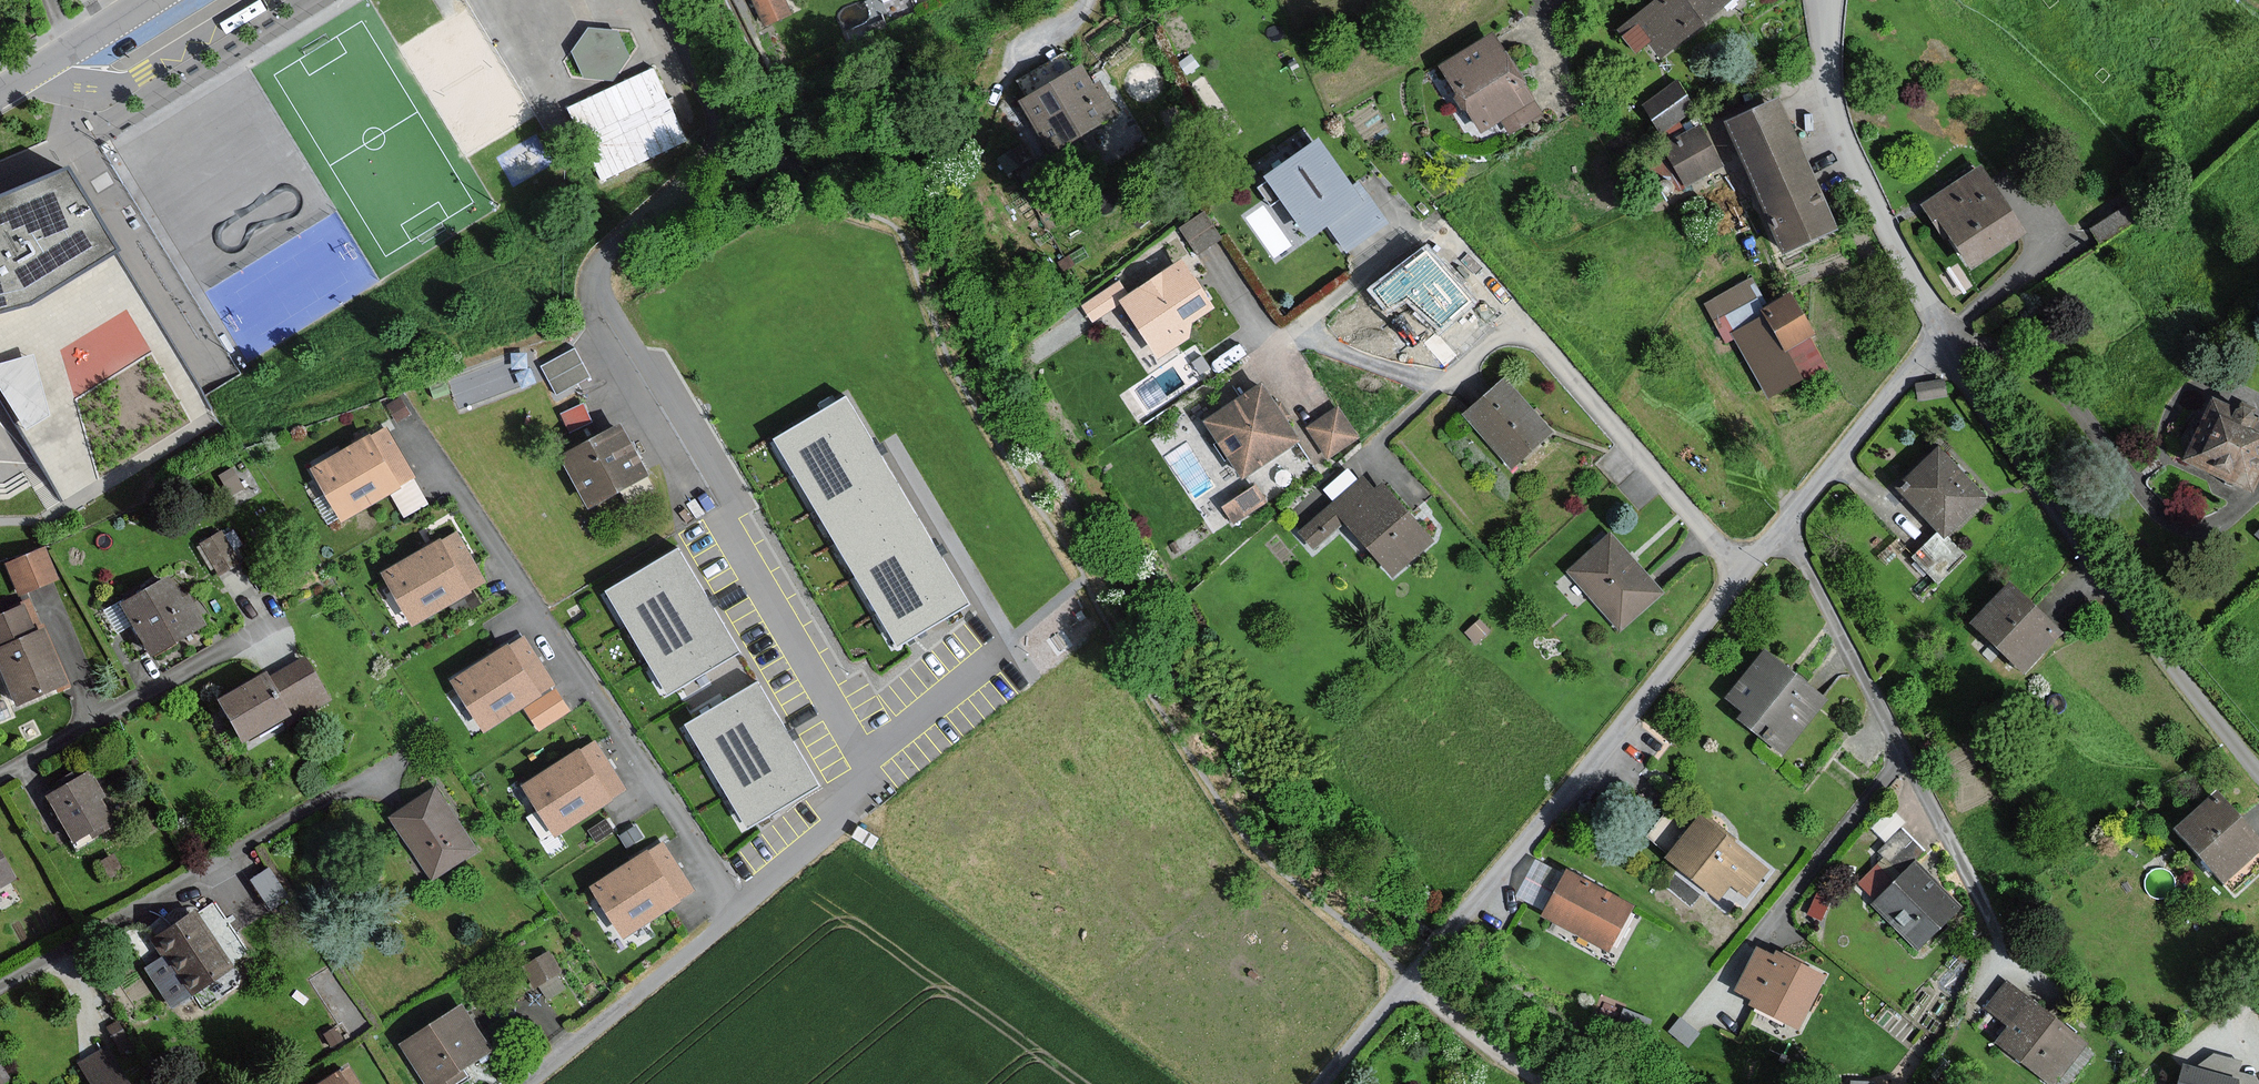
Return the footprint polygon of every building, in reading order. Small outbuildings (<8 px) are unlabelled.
[(767,24),(790,13),(784,0),(756,0),(767,24)] [(1659,54),(1728,0),(1653,0),(1630,18),(1659,54)] [(619,30),(590,27),(573,52),(585,76),(613,81),(631,56),(619,30)] [(1441,66),(1482,132),(1500,121),(1509,135),(1541,115),(1533,101),(1534,100),(1494,34),(1441,66)] [(1083,65),(1023,101),(1052,150),(1118,111),(1101,81),(1095,84),(1083,65)] [(681,129),(654,70),(566,109),(592,166),(599,181),(687,142),(681,129)] [(1693,106),(1675,82),(1643,105),(1662,130),(1693,106)] [(1778,99),(1727,122),(1783,248),(1835,226),(1778,99)] [(1721,165),(1700,125),(1662,146),(1684,185),(1721,165)] [(1384,222),(1358,185),(1353,190),(1317,139),(1265,176),(1307,235),(1327,222),(1346,249),(1384,222)] [(1972,268),(2024,233),(1980,166),(1922,205),(1944,238),(1949,234),(1972,268)] [(115,250),(59,169),(0,194),(0,390),(42,461),(64,498),(211,412),(202,398),(119,257),(117,253),(115,250)] [(1219,239),(1203,214),(1181,228),(1197,253),(1219,239)] [(1473,302),(1428,247),(1370,289),(1388,313),(1407,301),(1439,329),(1473,302)] [(1160,356),(1191,336),(1195,321),(1216,306),(1185,258),(1129,295),(1121,281),(1085,305),(1095,321),(1124,302),(1160,356)] [(1804,380),(1827,367),(1810,337),(1813,335),(1790,294),(1767,307),(1751,279),(1706,304),(1726,339),(1734,335),(1769,399),(1804,380)] [(588,376),(575,350),(544,366),(558,392),(588,376)] [(523,386),(513,358),(450,380),(459,409),(523,386)] [(1504,380),(1463,415),(1509,468),(1549,433),(1504,380)] [(1943,381),(1917,384),(1918,400),(1945,397),(1943,381)] [(1296,441),(1260,385),(1206,420),(1244,476),(1296,441)] [(775,439),(837,541),(907,499),(876,447),(845,397),(775,439)] [(2254,409),(2241,403),(2237,411),(2234,409),(2211,398),(2197,426),(2195,426),(2193,426),(2190,427),(2187,429),(2185,430),(2183,432),(2182,435),(2181,438),(2181,440),(2181,443),(2182,446),(2183,448),(2184,451),(2185,452),(2181,461),(2250,494),(2258,476),(2258,421),(2252,418),(2251,417),(2254,409)] [(561,414),(569,432),(588,424),(591,422),(584,405),(581,406),(561,414)] [(1335,409),(1309,428),(1328,455),(1355,437),(1335,409)] [(417,477),(387,426),(316,467),(346,517),(417,477)] [(646,472),(621,426),(583,446),(564,456),(590,505),(648,475),(646,472)] [(1937,448),(1897,487),(1944,536),(1984,497),(1963,476),(1950,462),(1937,448)] [(1375,492),(1363,478),(1332,505),(1301,532),(1315,548),(1347,521),(1394,574),(1432,541),(1383,485),(1375,492)] [(1266,502),(1256,486),(1223,506),(1233,522),(1266,502)] [(903,641),(969,601),(907,499),(837,541),(900,644),(903,641)] [(486,582),(457,532),(386,572),(415,623),(486,582)] [(220,533),(201,544),(202,546),(219,574),(238,563),(220,533)] [(1661,591),(1610,533),(1569,569),(1620,627),(1661,591)] [(18,594),(55,579),(42,549),(27,556),(5,564),(18,594)] [(739,652),(679,551),(619,586),(612,591),(672,692),(675,690),(739,652)] [(166,578),(117,605),(145,656),(204,624),(185,589),(175,594),(166,578)] [(2061,633),(2009,584),(1972,624),(2025,672),(2061,633)] [(0,616),(0,676),(12,708),(63,689),(43,634),(30,638),(19,609),(0,616)] [(554,690),(525,639),(454,679),(483,730),(554,690)] [(298,652),(216,699),(241,743),(324,697),(298,652)] [(1824,697),(1767,652),(1732,696),(1751,710),(1745,718),(1784,748),(1824,697)] [(818,785),(758,685),(694,723),(691,724),(751,825),(754,823),(818,785)] [(625,791),(596,740),(525,781),(554,831),(625,791)] [(79,777),(42,798),(69,845),(87,835),(90,840),(110,829),(79,777)] [(397,812),(390,817),(433,881),(479,851),(436,786),(397,812)] [(2220,789),(2181,824),(2228,877),(2258,850),(2258,832),(2220,789)] [(1764,867),(1703,818),(1671,857),(1718,895),(1728,883),(1742,894),(1764,867)] [(692,891),(662,843),(594,885),(624,933),(692,891)] [(11,882),(0,861),(0,888),(11,882)] [(267,863),(248,873),(264,902),(283,891),(267,863)] [(1957,908),(1916,865),(1878,902),(1919,944),(1957,908)] [(1632,905),(1569,873),(1546,915),(1609,948),(1632,905)] [(189,912),(148,942),(187,994),(228,965),(189,912)] [(523,960),(542,993),(567,979),(548,946),(523,960)] [(1800,1025),(1826,976),(1782,953),(1778,960),(1760,950),(1739,989),(1759,999),(1757,1003),(1800,1025)] [(2085,1042),(2009,982),(1990,1006),(2014,1025),(2002,1040),(2055,1081),(2085,1042)] [(402,1046),(428,1083),(459,1083),(468,1078),(463,1071),(491,1052),(461,1006),(402,1046)] [(104,1049),(73,1067),(83,1083),(125,1083),(104,1049)] [(2237,1080),(2187,1064),(2181,1083),(2237,1083),(2237,1080)] [(317,1083),(347,1083),(337,1070),(317,1083)]
